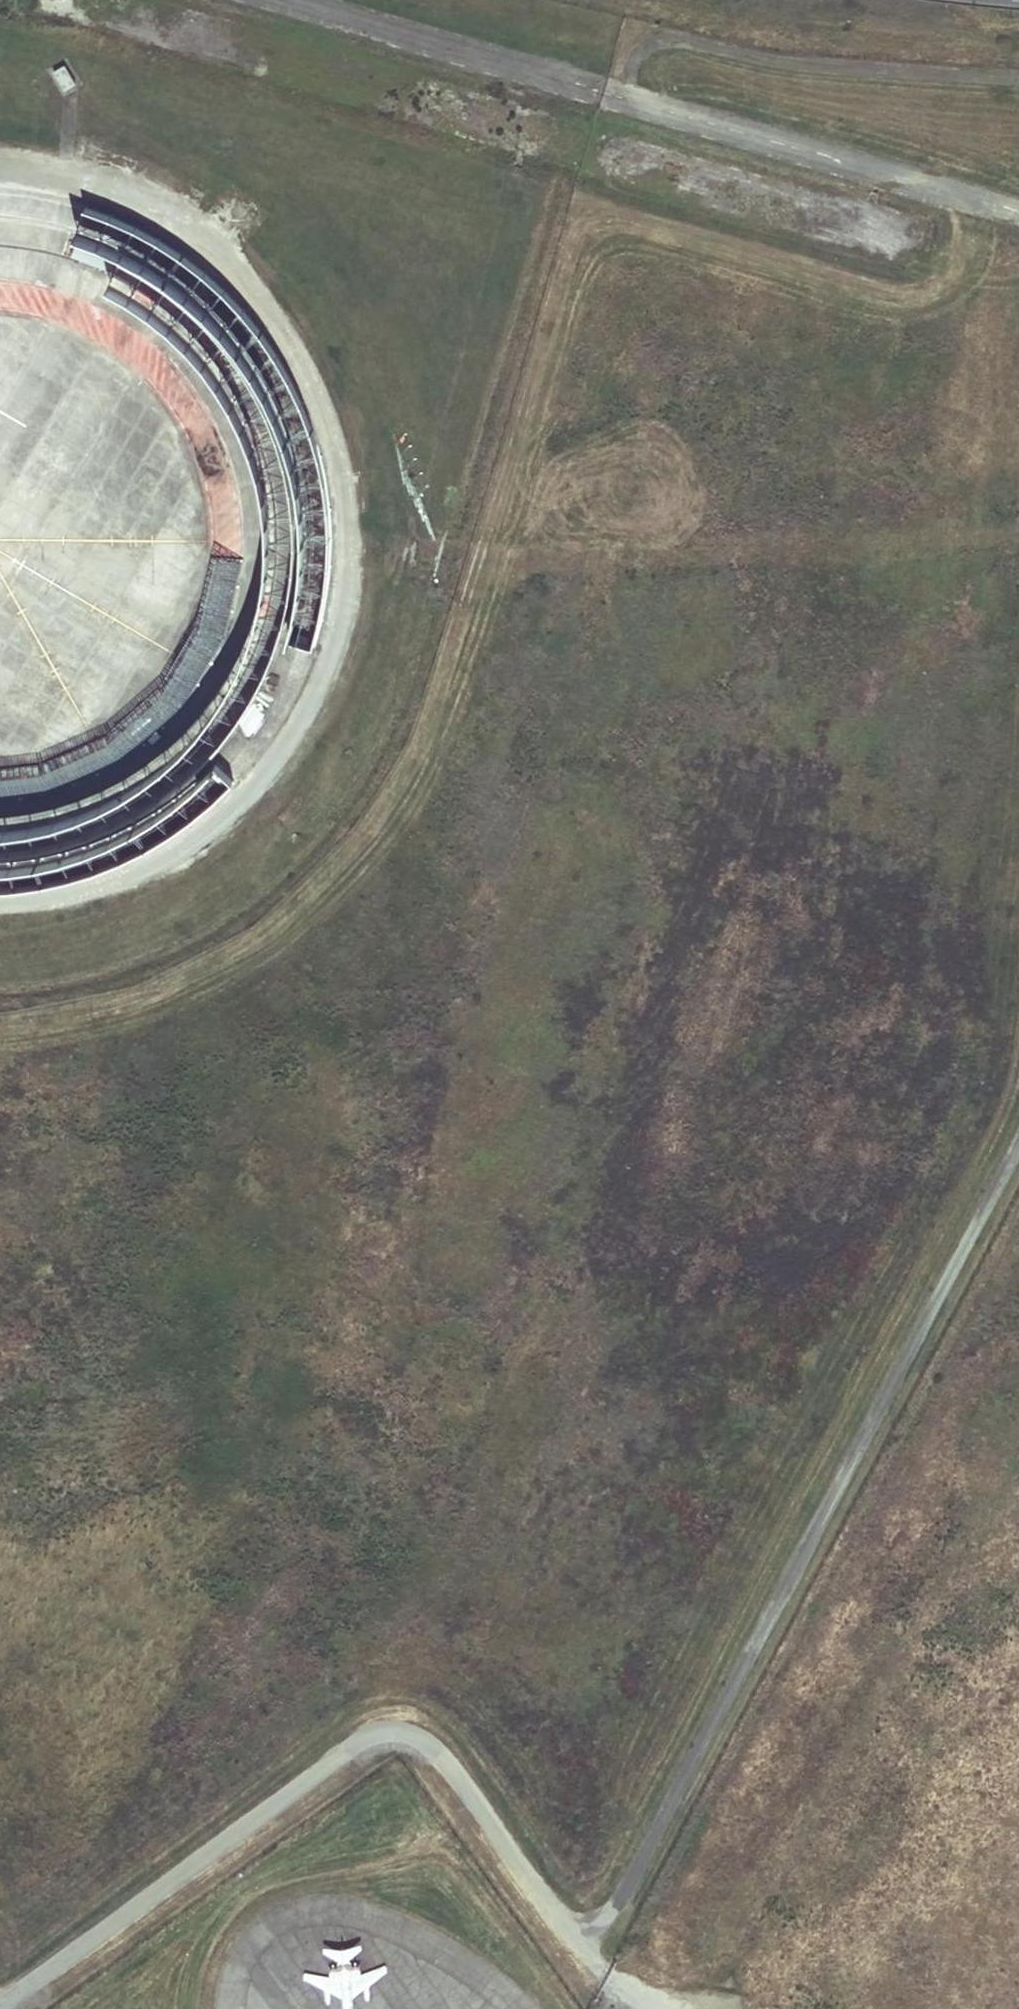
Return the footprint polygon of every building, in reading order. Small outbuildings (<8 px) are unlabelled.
[(57,848),(113,826),(158,800),(200,769),(227,737),(265,673),(283,614),(291,550),(283,485),(268,445),(244,392),(207,341),(165,297),(118,267),(62,236),(65,207),(12,197),(0,196),(0,856),(57,848)]
